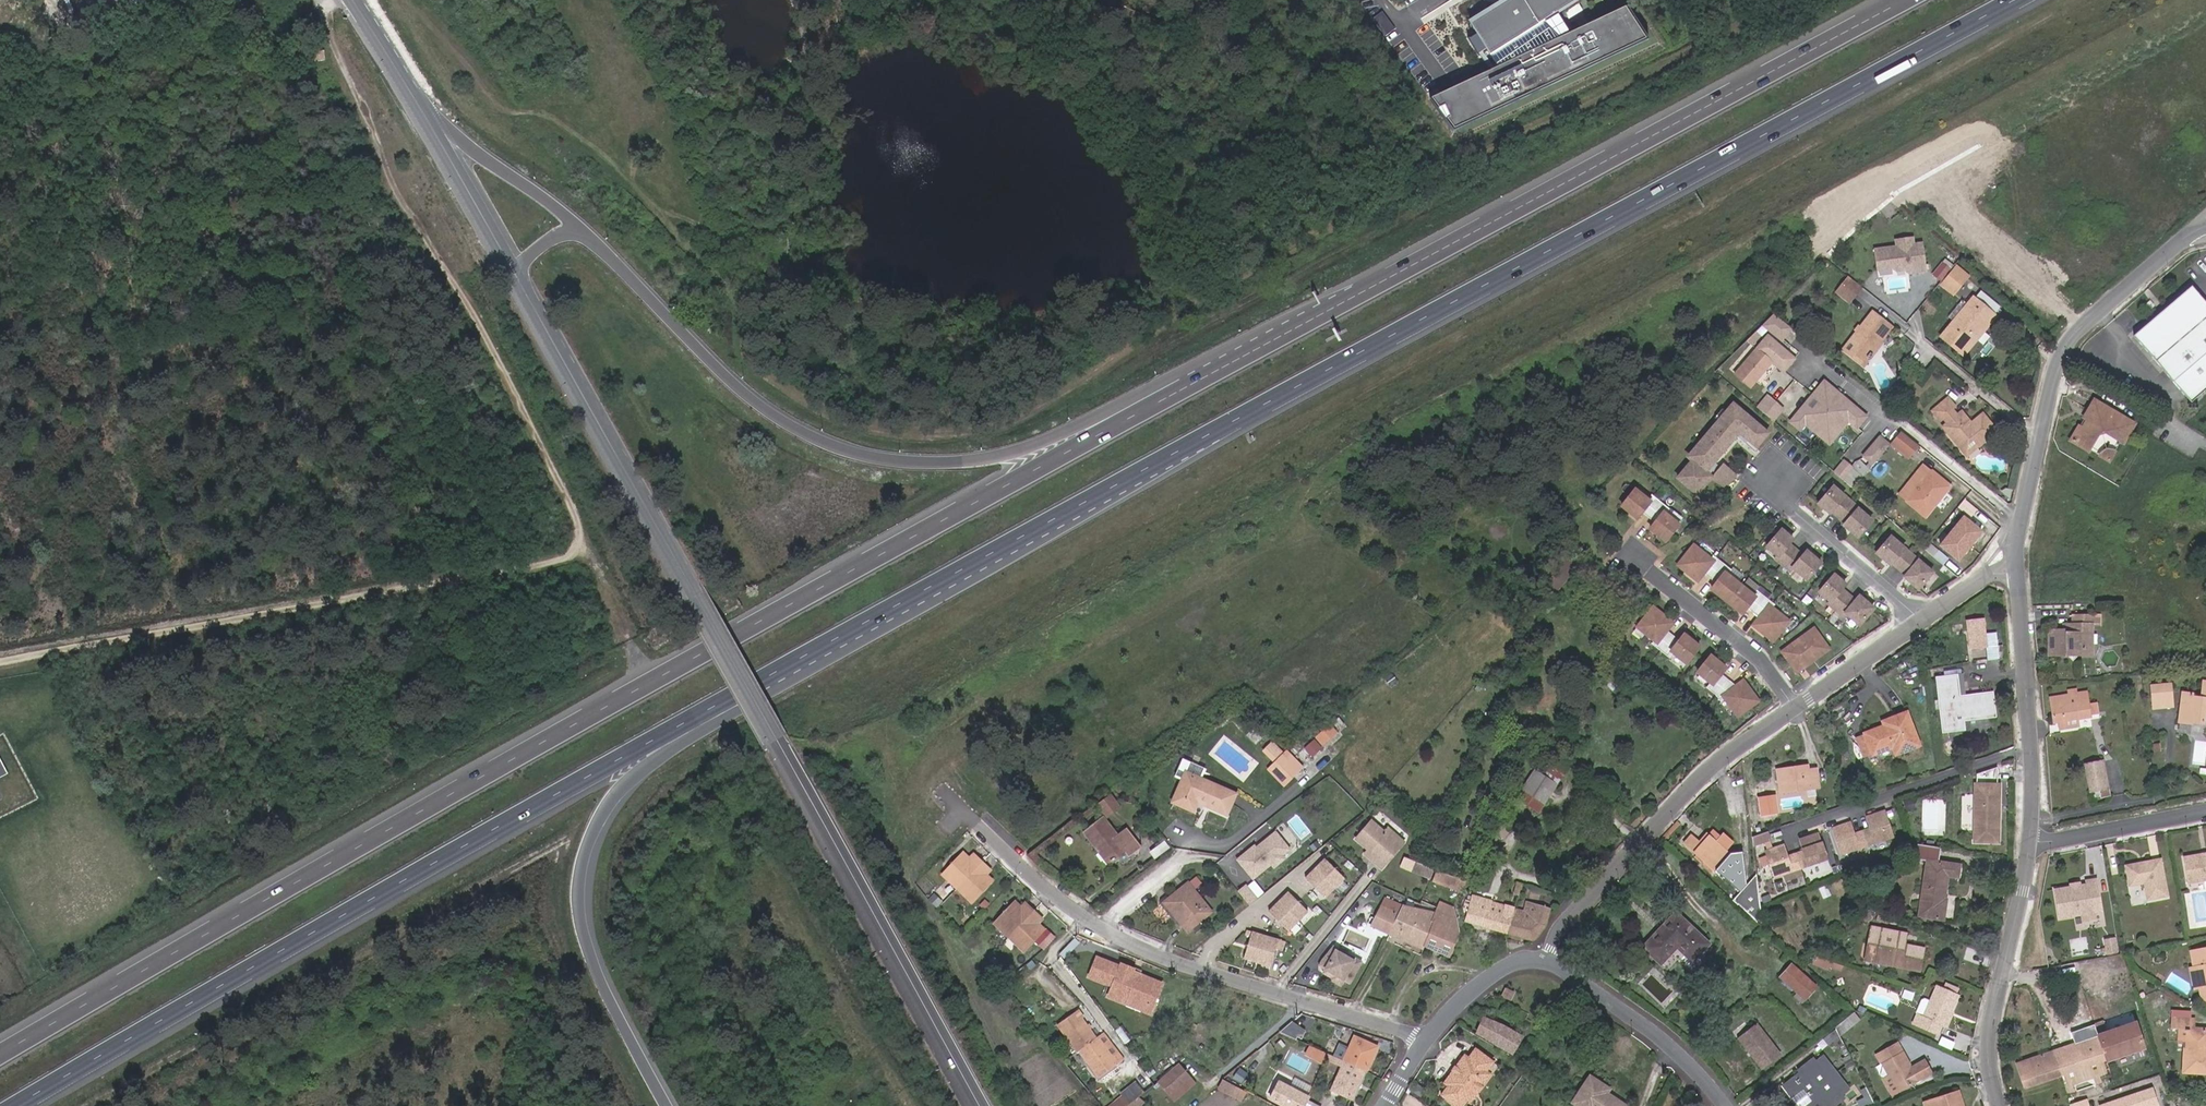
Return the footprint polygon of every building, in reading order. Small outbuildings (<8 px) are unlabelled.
[(1471,25),(1478,35),(1468,41),(1479,59),(1489,52),(1492,57),(1580,0),(1510,0),(1471,25)] [(1925,234),(1897,239),(1897,242),(1876,246),(1881,274),(1931,265),(1925,234)] [(1934,271),(1942,279),(1954,267),(1946,259),(1934,271)] [(1939,287),(1950,296),(1966,278),(1954,270),(1939,287)] [(1836,295),(1848,305),(1861,288),(1849,278),(1836,295)] [(2192,286),(2135,334),(2191,401),(2205,389),(2205,301),(2192,286)] [(1942,334),(1962,349),(1987,318),(1977,310),(1982,302),(1974,296),(1942,334)] [(1873,311),(1852,338),(1859,343),(1851,354),(1861,363),(1866,358),(1868,359),(1872,355),(1870,353),(1876,345),(1874,344),(1877,340),(1879,341),(1892,326),(1873,311)] [(1772,312),(1762,322),(1780,338),(1790,327),(1772,312)] [(1762,336),(1729,373),(1745,387),(1767,362),(1778,372),(1789,360),(1762,336)] [(1859,343),(1852,338),(1843,348),(1851,354),(1859,343)] [(1896,390),(1901,384),(1897,381),(1892,387),(1896,390)] [(1802,411),(1789,425),(1798,432),(1802,427),(1807,427),(1822,440),(1842,419),(1847,423),(1856,412),(1832,392),(1811,417),(1802,411)] [(1930,412),(1937,419),(1951,407),(1944,399),(1930,412)] [(1689,463),(1675,480),(1696,498),(1710,481),(1722,491),(1735,477),(1722,465),(1711,477),(1706,473),(1738,436),(1754,450),(1768,434),(1731,402),(1697,443),(1700,445),(1687,461),(1689,463)] [(1769,403),(1759,414),(1774,426),(1783,415),(1769,403)] [(2078,431),(2071,445),(2081,450),(2087,453),(2093,445),(2097,437),(2104,436),(2123,447),(2133,429),(2093,406),(2086,417),(2090,419),(2082,434),(2078,431)] [(1951,407),(1937,419),(1943,426),(1956,412),(1951,407)] [(1956,412),(1943,426),(1943,428),(1960,448),(1972,438),(1977,444),(1993,429),(1979,413),(1969,421),(1962,414),(1957,413),(1956,412)] [(2090,419),(2086,417),(2078,431),(2082,434),(2090,419)] [(1904,429),(1893,443),(1912,458),(1923,444),(1904,429)] [(1870,465),(1888,444),(1877,436),(1860,457),(1870,465)] [(1960,448),(1966,454),(1977,444),(1972,438),(1960,448)] [(1841,463),(1831,474),(1840,481),(1849,470),(1841,463)] [(1900,496),(1907,501),(1930,472),(1923,466),(1900,496)] [(1949,486),(1930,472),(1907,501),(1926,516),(1949,486)] [(1841,528),(1857,542),(1873,523),(1859,510),(1860,509),(1833,486),(1815,506),(1830,518),(1831,516),(1843,526),(1841,528)] [(1634,490),(1621,505),(1637,519),(1641,515),(1653,525),(1650,529),(1657,534),(1666,541),(1667,539),(1678,525),(1663,513),(1666,509),(1652,499),(1650,502),(1634,490)] [(1942,544),(1964,561),(1989,529),(1967,512),(1942,544)] [(1821,566),(1805,552),(1801,557),(1789,546),(1793,542),(1779,530),(1763,550),(1774,559),(1772,562),(1788,575),(1791,572),(1805,584),(1821,566)] [(1902,580),(1918,594),(1934,576),(1890,538),(1874,556),(1890,571),(1892,568),(1904,579),(1902,580)] [(1753,626),(1773,641),(1788,622),(1769,607),(1772,603),(1759,592),(1755,598),(1724,573),(1728,568),(1715,557),(1712,561),(1693,546),(1686,555),(1678,565),(1697,581),(1703,573),(1715,583),(1711,589),(1727,602),(1742,614),(1747,609),(1759,619),(1753,626)] [(1539,577),(1556,591),(1581,563),(1563,550),(1539,577)] [(1874,611),(1858,597),(1854,601),(1842,591),(1846,587),(1832,575),(1816,595),(1827,604),(1825,607),(1841,620),(1844,617),(1858,629),(1874,611)] [(1672,624),(1653,609),(1637,628),(1656,643),(1653,647),(1659,652),(1666,657),(1670,652),(1686,665),(1697,651),(1699,649),(1683,636),(1678,642),(1666,631),(1672,624)] [(1952,633),(1968,631),(1968,622),(1967,620),(1960,621),(1960,625),(1951,626),(1952,633)] [(1968,622),(1970,647),(1984,645),(1986,660),(1998,658),(1995,633),(1983,635),(1982,624),(1981,620),(1968,622)] [(2089,635),(2093,636),(2094,626),(2072,625),(2072,633),(2068,633),(2066,630),(2050,630),(2049,654),(2069,654),(2077,654),(2089,645),(2089,635)] [(1781,653),(1790,665),(1798,659),(1795,656),(1799,653),(1807,664),(1827,649),(1812,630),(1792,645),(1794,646),(1790,649),(1789,647),(1785,650),(1781,653)] [(2089,645),(2077,654),(2093,654),(2093,636),(2089,635),(2089,645)] [(1798,659),(1790,665),(1796,672),(1807,664),(1799,653),(1795,656),(1798,659)] [(1725,671),(1709,657),(1707,660),(1696,673),(1711,686),(1707,691),(1713,696),(1719,701),(1722,698),(1737,718),(1756,703),(1742,683),(1735,688),(1721,676),(1725,671)] [(1959,696),(1966,695),(1964,679),(1962,677),(1961,671),(1943,673),(1944,677),(1956,675),(1959,696)] [(1956,675),(1944,677),(1937,678),(1944,730),(1964,728),(1962,719),(1994,715),(1991,693),(1966,695),(1959,696),(1956,675)] [(1602,688),(1611,701),(1623,691),(1613,679),(1602,688)] [(2182,694),(2179,723),(2190,724),(2191,721),(2203,722),(2204,710),(2205,710),(2205,684),(2203,683),(2201,699),(2192,698),(2192,695),(2182,694)] [(2089,704),(2087,691),(2078,692),(2077,689),(2069,691),(2069,695),(2050,698),(2054,721),(2091,716),(2090,712),(2096,711),(2095,704),(2089,704)] [(2164,698),(2152,699),(2152,707),(2165,706),(2164,698)] [(1564,713),(1579,718),(1583,709),(1568,703),(1564,713)] [(1861,737),(1869,756),(1870,759),(1891,752),(1893,758),(1917,748),(1904,714),(1880,723),(1881,726),(1860,735),(1861,737)] [(1311,739),(1317,745),(1329,732),(1323,727),(1311,739)] [(1862,759),(1869,756),(1861,737),(1855,739),(1862,759)] [(1275,761),(1282,755),(1271,745),(1264,751),(1275,761)] [(1486,854),(1491,857),(1527,805),(1537,812),(1570,763),(1550,750),(1537,770),(1535,770),(1491,837),(1495,841),(1486,854)] [(1282,755),(1275,761),(1267,770),(1283,785),(1298,770),(1282,755)] [(0,756),(0,777),(8,772),(0,756)] [(2109,787),(2103,761),(2087,764),(2092,790),(2109,787)] [(1777,771),(1780,793),(1818,787),(1815,769),(1808,770),(1807,766),(1777,771)] [(1186,774),(1173,803),(1193,811),(1197,803),(1226,814),(1235,796),(1186,774)] [(1998,844),(1999,786),(1974,786),(1973,844),(1998,844)] [(1099,806),(1108,816),(1119,808),(1111,797),(1099,806)] [(1753,822),(1765,820),(1763,808),(1752,810),(1753,822)] [(1891,836),(1883,811),(1861,818),(1865,830),(1851,835),(1847,823),(1827,830),(1835,854),(1891,836)] [(1085,833),(1110,863),(1127,850),(1130,852),(1138,846),(1126,832),(1119,836),(1105,818),(1085,833)] [(1366,848),(1363,852),(1381,866),(1402,841),(1386,825),(1382,829),(1370,820),(1355,838),(1366,848)] [(1274,829),(1236,859),(1253,881),(1292,851),(1274,829)] [(1766,833),(1752,838),(1755,847),(1769,842),(1766,833)] [(1820,859),(1812,835),(1795,840),(1799,852),(1783,857),(1780,845),(1761,852),(1769,876),(1820,859)] [(1685,844),(1714,870),(1728,854),(1710,837),(1702,846),(1691,836),(1685,844)] [(1939,862),(1941,848),(1918,845),(1915,859),(1927,860),(1920,916),(1942,919),(1948,875),(1958,877),(1959,865),(1939,862)] [(1432,851),(1426,864),(1435,868),(1438,870),(1457,877),(1463,863),(1432,851)] [(2185,857),(2190,883),(2205,880),(2205,853),(2185,857)] [(943,879),(957,892),(982,865),(975,859),(971,863),(968,861),(963,856),(943,879)] [(2166,896),(2160,859),(2125,866),(2128,886),(2143,883),(2146,900),(2166,896)] [(1344,880),(1323,862),(1305,883),(1326,900),(1344,880)] [(983,875),(987,871),(982,865),(957,892),(971,905),(992,883),(986,877),(983,875)] [(1458,891),(1462,880),(1457,877),(1438,870),(1433,881),(1458,891)] [(1761,904),(1757,873),(1733,901),(1756,922),(1762,916),(1761,904)] [(2057,889),(2061,915),(2092,911),(2103,910),(2099,879),(2089,880),(2089,886),(2057,889)] [(1183,915),(1193,927),(1213,911),(1190,882),(1171,897),(1184,914),(1183,915)] [(1184,914),(1171,897),(1166,900),(1180,918),(1183,915),(1184,914)] [(1291,936),(1300,926),(1279,911),(1292,899),(1289,897),(1271,917),(1291,936)] [(1466,922),(1509,934),(1516,908),(1473,897),(1466,922)] [(1310,916),(1292,899),(1279,911),(1300,926),(1310,916)] [(1403,908),(1383,901),(1380,907),(1400,915),(1403,908)] [(1023,911),(1020,909),(1014,904),(993,926),(1008,940),(1033,913),(1026,907),(1023,911)] [(1524,911),(1516,908),(1509,934),(1533,941),(1545,926),(1550,910),(1526,904),(1524,911)] [(1431,920),(1434,914),(1403,908),(1400,915),(1380,907),(1372,926),(1421,949),(1423,946),(1432,922),(1431,921),(1431,920)] [(1458,931),(1457,918),(1450,915),(1436,910),(1434,914),(1431,920),(1431,921),(1432,922),(1423,946),(1449,956),(1458,931)] [(2104,918),(2103,910),(2092,911),(2094,920),(2104,918)] [(1035,922),(1039,918),(1033,913),(1008,940),(1023,953),(1043,930),(1038,925),(1035,922)] [(1644,948),(1661,963),(1677,946),(1693,961),(1709,944),(1676,913),(1644,948)] [(1193,927),(1183,915),(1180,918),(1189,930),(1193,927)] [(1881,929),(1874,964),(1920,973),(1924,948),(1906,944),(1908,935),(1881,929)] [(1252,930),(1244,957),(1269,965),(1277,939),(1252,930)] [(2107,956),(2117,954),(2116,939),(2105,939),(2107,956)] [(1364,963),(1332,945),(1320,968),(1351,986),(1364,963)] [(2190,950),(2193,965),(2188,966),(2191,988),(2201,986),(2203,998),(2205,1001),(2205,947),(2190,950)] [(1101,956),(1094,975),(1117,984),(1113,994),(1130,1001),(1133,994),(1157,1004),(1165,982),(1136,970),(1137,967),(1125,963),(1124,965),(1101,956)] [(1782,978),(1806,998),(1816,987),(1792,966),(1782,978)] [(1318,984),(1319,975),(1304,974),(1303,983),(1318,984)] [(1498,995),(1507,998),(1511,991),(1501,987),(1498,995)] [(1917,1016),(1914,1025),(1939,1034),(1944,1025),(1947,1027),(1959,997),(1935,988),(1929,1001),(1922,999),(1917,1013),(1917,1016)] [(1133,994),(1130,1001),(1154,1011),(1157,1004),(1133,994)] [(1081,1056),(1099,1079),(1123,1060),(1104,1037),(1100,1040),(1080,1015),(1063,1029),(1084,1054),(1081,1056)] [(1512,1053),(1522,1037),(1501,1025),(1485,1018),(1477,1033),(1512,1053)] [(1841,1036),(1854,1026),(1847,1018),(1836,1027),(1837,1030),(1841,1036)] [(2179,1028),(2186,1028),(2186,1042),(2185,1071),(2205,1072),(2205,1030),(2194,1029),(2194,1019),(2173,1018),(2173,1027),(2179,1028)] [(1306,1030),(1291,1021),(1279,1032),(1300,1041),(1306,1030)] [(2105,1021),(2094,1025),(2097,1035),(2109,1031),(2105,1021)] [(2097,1035),(2106,1061),(2144,1048),(2135,1022),(2109,1031),(2097,1035)] [(2106,1061),(2097,1035),(2094,1025),(2072,1031),(2076,1042),(2054,1050),(2051,1051),(2055,1063),(2058,1063),(2061,1075),(2106,1061)] [(1764,1072),(1783,1057),(1758,1027),(1739,1042),(1764,1072)] [(1845,1044),(1841,1036),(1837,1030),(1823,1040),(1829,1046),(1832,1044),(1838,1049),(1845,1044)] [(1350,1048),(1340,1044),(1333,1058),(1365,1073),(1376,1048),(1356,1038),(1350,1048)] [(1463,1051),(1451,1072),(1455,1074),(1449,1084),(1444,1092),(1464,1105),(1469,1096),(1473,1098),(1491,1066),(1487,1064),(1492,1054),(1472,1043),(1467,1053),(1463,1051)] [(1878,1055),(1899,1094),(1919,1083),(1931,1076),(1924,1063),(1912,1070),(1898,1044),(1878,1055)] [(2055,1063),(2051,1051),(2018,1062),(2026,1087),(2061,1075),(2058,1063),(2055,1063)] [(1330,1056),(1327,1061),(1341,1068),(1330,1090),(1351,1099),(1365,1073),(1333,1058),(1330,1056)] [(1799,1105),(1838,1075),(1823,1056),(1816,1062),(1814,1059),(1799,1070),(1801,1073),(1784,1086),(1799,1105)] [(1170,1096),(1191,1079),(1179,1065),(1158,1082),(1170,1096)] [(1455,1074),(1451,1072),(1445,1081),(1449,1084),(1455,1074)] [(1799,1105),(1800,1105),(1837,1105),(1845,1099),(1842,1095),(1850,1089),(1838,1075),(1799,1105)] [(1574,1102),(1580,1105),(1626,1105),(1607,1093),(1609,1089),(1591,1077),(1574,1102)] [(1191,1079),(1170,1096),(1174,1101),(1195,1083),(1191,1079)] [(1224,1081),(1219,1089),(1241,1101),(1245,1093),(1224,1081)] [(1307,1100),(1308,1097),(1280,1082),(1272,1099),(1285,1105),(1304,1105),(1307,1100)] [(2098,1105),(2160,1105),(2153,1086),(2098,1105)] [(1139,1098),(1130,1088),(1121,1095),(1122,1097),(1112,1105),(1129,1105),(1139,1098)] [(1867,1089),(1860,1092),(1864,1100),(1856,1104),(1857,1105),(1876,1105),(1867,1089)] [(1958,1092),(1926,1103),(1927,1105),(1963,1105),(1958,1092)] [(1144,1103),(1139,1098),(1129,1105),(1140,1105),(1144,1103)]
